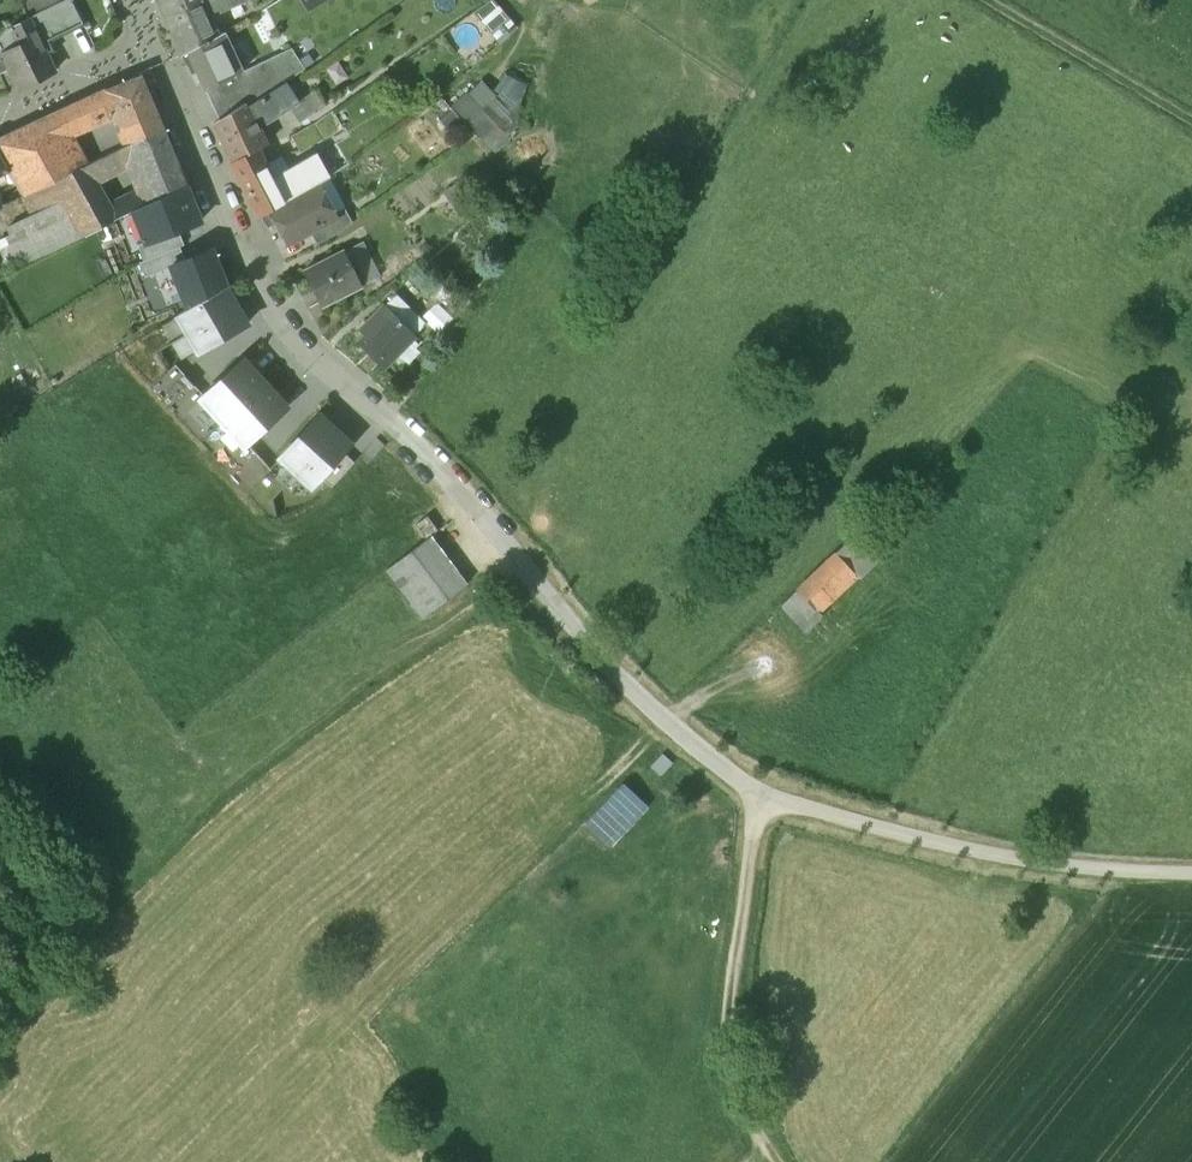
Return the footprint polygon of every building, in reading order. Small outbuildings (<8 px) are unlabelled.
[(31,17),(39,13),(49,8),(50,8),(67,0),(25,0),(31,17)] [(50,8),(49,8),(39,13),(53,39),(84,24),(72,0),(67,0),(50,8)] [(164,17),(201,0),(157,0),(164,17)] [(164,17),(182,56),(214,38),(211,31),(210,32),(207,23),(212,21),(208,13),(218,9),(220,12),(229,7),(235,19),(244,14),(239,3),(238,0),(201,0),(164,17)] [(473,13),(499,44),(517,28),(493,0),(491,0),(473,13)] [(31,17),(29,18),(42,45),(53,39),(39,13),(31,17)] [(0,33),(0,74),(8,70),(18,90),(55,72),(42,45),(29,18),(0,33)] [(214,38),(182,56),(191,75),(197,72),(206,91),(242,73),(242,72),(223,33),(214,38)] [(297,56),(245,79),(256,102),(266,95),(286,83),(306,69),(297,56)] [(242,73),(206,91),(220,121),(245,104),(247,107),(256,102),(245,79),(242,72),(242,73)] [(455,109),(498,156),(520,135),(522,121),(516,117),(530,88),(508,75),(495,94),(485,82),(455,109)] [(141,77),(105,91),(115,114),(115,116),(130,146),(163,130),(141,77)] [(286,83),(266,95),(274,108),(278,116),(290,108),(299,102),(298,102),(286,83)] [(105,91),(53,115),(60,132),(65,131),(83,128),(115,114),(105,91)] [(314,91),(298,102),(299,102),(290,108),(300,124),(325,107),(314,91)] [(256,102),(247,107),(253,118),(274,108),(266,95),(256,102)] [(220,121),(214,125),(232,163),(255,151),(267,145),(253,118),(247,107),(245,104),(220,121)] [(342,127),(334,111),(315,123),(324,138),(342,127)] [(0,140),(0,156),(8,171),(16,184),(23,197),(85,168),(65,131),(60,132),(53,115),(0,140)] [(315,123),(292,136),(301,151),(324,138),(315,123)] [(130,146),(111,155),(118,170),(133,159),(151,202),(186,187),(187,186),(164,130),(163,130),(130,146)] [(273,183),(255,151),(232,163),(241,179),(260,217),(271,211),(317,185),(329,178),(317,157),(285,175),(286,176),(273,183)] [(23,198),(32,217),(7,229),(11,237),(0,242),(0,251),(11,273),(69,244),(84,237),(115,220),(132,212),(142,206),(138,198),(115,207),(113,204),(107,203),(106,200),(99,204),(91,189),(110,179),(108,175),(118,170),(111,155),(85,168),(23,197),(23,198)] [(0,174),(0,192),(16,184),(8,171),(0,174)] [(471,204),(456,184),(443,192),(457,213),(471,204)] [(317,185),(271,211),(288,244),(310,232),(336,219),(334,214),(317,185)] [(186,187),(151,202),(142,206),(132,212),(146,244),(179,232),(201,223),(186,187)] [(310,232),(317,245),(335,236),(353,224),(345,209),(334,214),(336,219),(310,232)] [(138,246),(144,262),(181,248),(184,247),(179,232),(146,244),(138,246)] [(343,252),(361,287),(380,278),(363,242),(343,252)] [(181,248),(144,262),(140,264),(145,279),(171,269),(171,267),(184,262),(181,248)] [(171,267),(171,269),(187,310),(227,288),(212,251),(184,262),(171,267)] [(343,252),(304,272),(322,307),(361,287),(343,252)] [(479,264),(468,256),(462,266),(474,273),(479,264)] [(227,288),(187,310),(176,318),(197,355),(247,325),(227,288)] [(425,325),(395,296),(385,307),(415,336),(425,325)] [(415,336),(385,307),(367,325),(372,331),(359,344),(383,368),(415,336)] [(222,425),(265,386),(244,362),(204,398),(200,402),(222,425)] [(152,389),(180,420),(200,402),(204,398),(175,367),(152,389)] [(412,371),(399,391),(410,398),(423,378),(412,371)] [(265,386),(222,425),(244,449),(248,445),(287,409),(265,386)] [(319,417),(280,460),(314,490),(322,480),(344,455),(352,446),(319,417)] [(268,467),(248,445),(244,449),(224,467),(244,489),(268,467)] [(355,464),(344,455),(322,480),(332,489),(355,464)] [(427,518),(416,526),(426,540),(438,531),(427,518)] [(431,538),(387,571),(423,619),(467,586),(431,538)] [(835,553),(797,590),(818,611),(855,575),(835,553)] [(818,611),(797,590),(781,606),(805,631),(821,615),(818,611)] [(619,787),(586,821),(607,841),(639,807),(619,787)]
